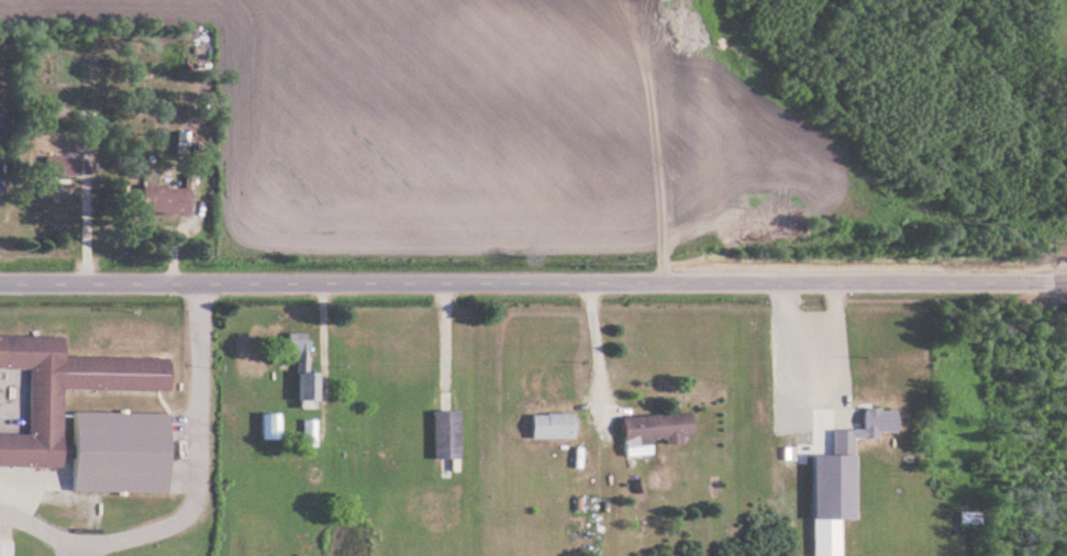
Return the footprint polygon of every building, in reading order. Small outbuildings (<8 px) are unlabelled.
[(81,177),(81,158),(47,158),(47,177),(81,177)] [(192,215),(193,189),(144,187),(143,214),(192,215)] [(303,407),(320,407),(319,372),(311,372),(311,333),(290,334),(290,354),(302,353),(303,407)] [(65,389),(170,391),(171,359),(65,357),(66,338),(0,336),(0,369),(33,370),(31,435),(0,434),(0,466),(63,468),(65,389)] [(898,431),(898,408),(865,408),(865,431),(898,431)] [(462,410),(435,410),(435,459),(462,459),(462,410)] [(168,493),(169,413),(75,412),(74,492),(168,493)] [(693,412),(624,417),(627,457),(654,454),(653,440),(667,439),(667,443),(695,441),(693,412)] [(282,413),(264,413),(263,440),(281,440),(282,413)] [(575,438),(575,414),(533,414),(533,438),(575,438)] [(319,446),(319,420),(306,420),(306,446),(319,446)] [(835,457),(855,457),(855,429),(835,429),(835,457)] [(815,517),(815,555),(842,555),(842,517),(815,517)]
